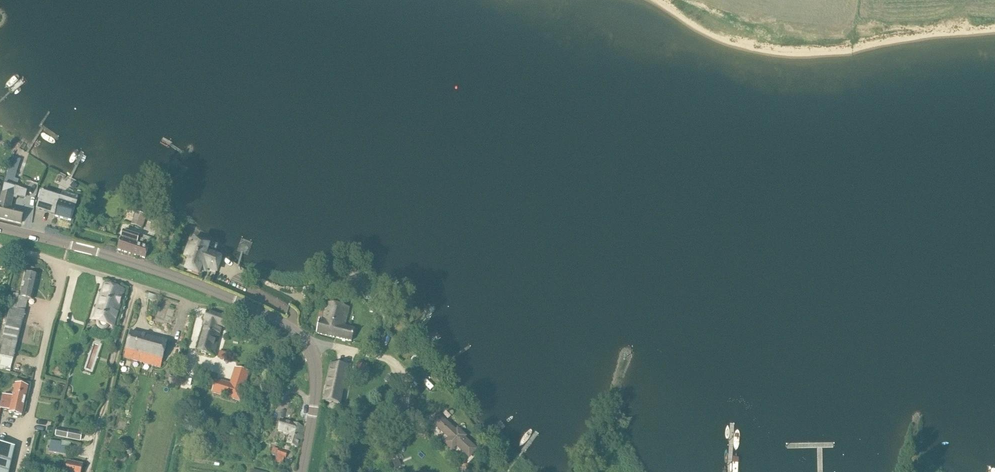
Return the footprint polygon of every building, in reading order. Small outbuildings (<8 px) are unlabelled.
[(4,184),(5,184),(15,187),(13,196),(18,198),(19,195),(26,198),(28,190),(15,186),(17,179),(15,179),(21,160),(13,157),(10,166),(9,166),(4,184)] [(15,187),(5,184),(0,204),(0,218),(21,223),(24,211),(10,208),(13,196),(15,187)] [(41,192),(36,209),(56,215),(56,216),(71,221),(74,212),(77,203),(41,192)] [(131,225),(143,230),(148,217),(136,212),(131,225)] [(137,244),(140,238),(124,232),(118,250),(145,258),(148,248),(137,244)] [(189,249),(185,258),(190,260),(186,269),(198,274),(200,269),(203,270),(204,268),(205,266),(217,270),(221,260),(214,257),(206,254),(208,248),(205,247),(196,243),(193,251),(189,249)] [(32,300),(38,276),(26,273),(20,295),(14,294),(0,357),(0,365),(11,368),(29,299),(32,300)] [(109,328),(110,326),(114,327),(120,305),(124,289),(104,283),(93,320),(97,321),(96,324),(97,327),(98,329),(102,331),(104,331),(106,330),(108,329),(109,328)] [(351,341),(355,328),(346,326),(350,308),(327,302),(323,320),(320,319),(316,333),(351,341)] [(221,328),(224,329),(228,320),(207,312),(204,321),(205,321),(204,325),(205,325),(198,352),(213,356),(221,328)] [(143,363),(150,337),(131,332),(124,358),(143,363)] [(167,342),(150,337),(143,363),(161,367),(167,342)] [(225,359),(227,353),(219,351),(217,357),(225,359)] [(359,362),(356,371),(355,373),(363,376),(366,368),(363,367),(365,364),(359,362)] [(324,400),(340,403),(347,367),(331,363),(324,400)] [(216,379),(211,393),(240,402),(250,372),(235,367),(230,383),(216,379)] [(262,386),(270,388),(274,374),(266,372),(262,386)] [(401,385),(394,380),(390,385),(397,390),(401,385)] [(4,395),(2,406),(2,408),(11,410),(11,413),(22,415),(28,387),(16,384),(13,397),(4,395)] [(418,424),(423,418),(415,413),(410,419),(418,424)] [(465,436),(463,434),(458,430),(456,432),(438,415),(432,421),(451,438),(446,443),(453,449),(457,445),(469,457),(475,450),(463,438),(465,436)] [(287,444),(288,444),(298,447),(303,427),(293,423),(294,419),(288,418),(287,422),(281,420),(278,431),(290,434),(287,444)] [(82,433),(69,430),(69,431),(57,428),(55,436),(67,438),(81,441),(82,433)] [(61,442),(51,440),(49,452),(66,455),(67,448),(60,447),(61,442)] [(15,450),(0,447),(0,471),(10,471),(15,450)] [(279,449),(276,462),(284,464),(287,451),(279,449)] [(398,459),(393,461),(396,469),(401,466),(398,459)] [(83,464),(68,461),(66,471),(81,471),(83,464)]
